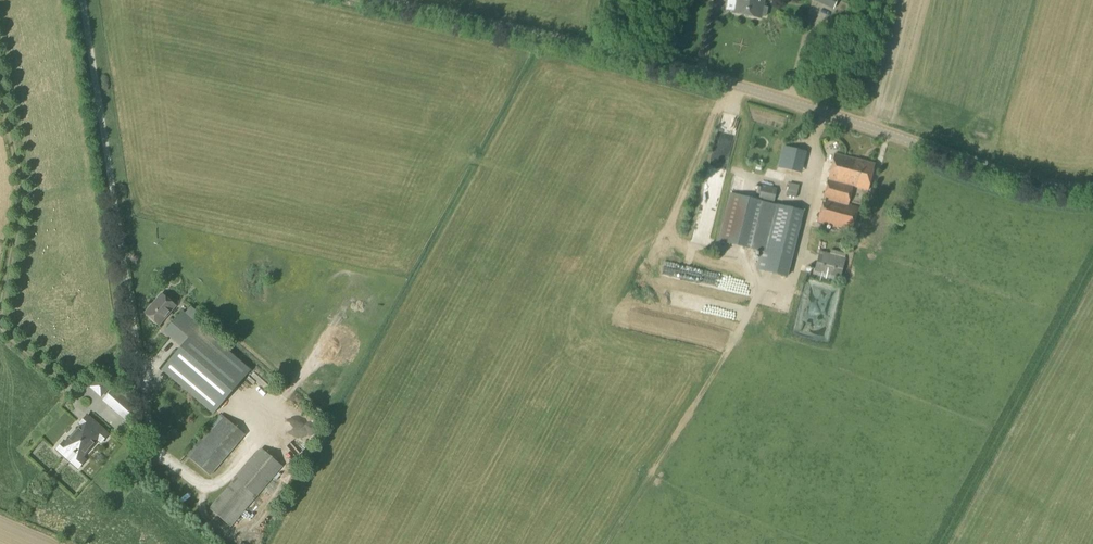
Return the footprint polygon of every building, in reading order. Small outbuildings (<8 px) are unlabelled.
[(748,0),(733,0),(730,14),(745,16),(748,0)] [(745,16),(759,19),(763,0),(748,0),(745,16)] [(837,0),(810,0),(833,10),(837,0)] [(727,118),(727,128),(740,129),(740,118),(727,118)] [(736,145),(737,135),(729,133),(727,143),(736,145)] [(726,180),(736,148),(722,144),(712,175),(726,180)] [(787,153),(783,172),(789,174),(794,155),(787,153)] [(824,188),(850,194),(851,187),(866,191),(873,164),(833,154),(824,188)] [(695,242),(710,246),(723,187),(708,184),(695,242)] [(791,184),(790,195),(799,197),(800,185),(791,184)] [(774,202),(777,189),(762,185),(758,199),(774,202)] [(847,206),(850,194),(824,188),(816,223),(851,232),(856,208),(847,206)] [(761,225),(766,226),(755,270),(787,278),(804,211),(730,193),(718,242),(755,251),(761,225)] [(839,282),(845,259),(819,252),(813,275),(839,282)] [(686,304),(686,294),(671,294),(671,305),(686,304)] [(157,326),(173,307),(159,295),(153,302),(154,304),(151,308),(149,307),(143,314),(157,326)] [(161,370),(213,414),(230,394),(251,371),(196,326),(180,312),(162,333),(180,347),(180,348),(161,370)] [(123,420),(134,408),(112,389),(101,401),(123,420)] [(99,443),(107,435),(85,416),(78,424),(81,427),(66,445),(62,442),(55,450),(76,469),(84,461),(79,456),(94,439),(99,443)] [(210,476),(245,435),(220,416),(186,456),(187,457),(210,476)] [(231,527),(282,466),(260,448),(209,509),(231,527)]
